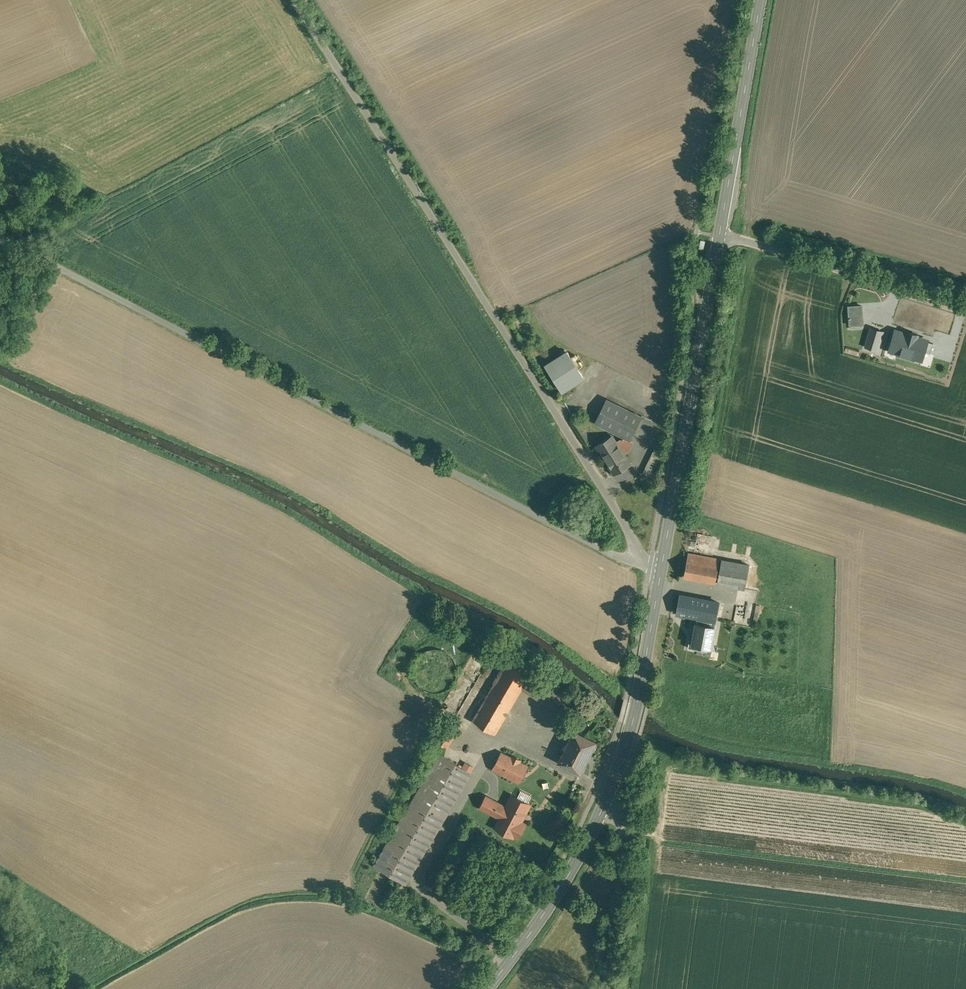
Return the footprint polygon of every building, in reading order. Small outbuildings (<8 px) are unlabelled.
[(864,324),(863,305),(849,306),(850,325),(864,324)] [(898,305),(892,326),(925,336),(931,315),(898,305)] [(884,331),(870,327),(865,347),(878,351),(884,331)] [(567,351),(545,365),(564,393),(585,379),(567,351)] [(663,378),(657,389),(663,392),(669,381),(663,378)] [(607,398),(595,423),(624,437),(632,441),(644,415),(607,398)] [(613,436),(596,447),(614,475),(631,464),(626,456),(629,452),(632,441),(624,437),(617,441),(613,436)] [(720,557),(687,551),(683,576),(715,582),(720,557)] [(722,557),(718,582),(745,587),(750,562),(722,557)] [(720,599),(680,591),(677,611),(697,615),(708,617),(716,618),(720,599)] [(707,624),(708,617),(697,615),(691,649),(710,652),(715,625),(707,624)] [(513,649),(472,720),(496,733),(522,687),(535,665),(537,662),(513,649)] [(574,726),(558,759),(582,771),(598,738),(574,726)] [(473,771),(439,752),(374,863),(408,883),(473,771)] [(501,752),(492,770),(519,784),(528,766),(520,762),(521,760),(512,755),(511,757),(501,752)] [(506,803),(487,794),(481,806),(501,815),(495,827),(513,836),(515,832),(521,836),(527,823),(523,821),(532,803),(512,793),(506,803)]
